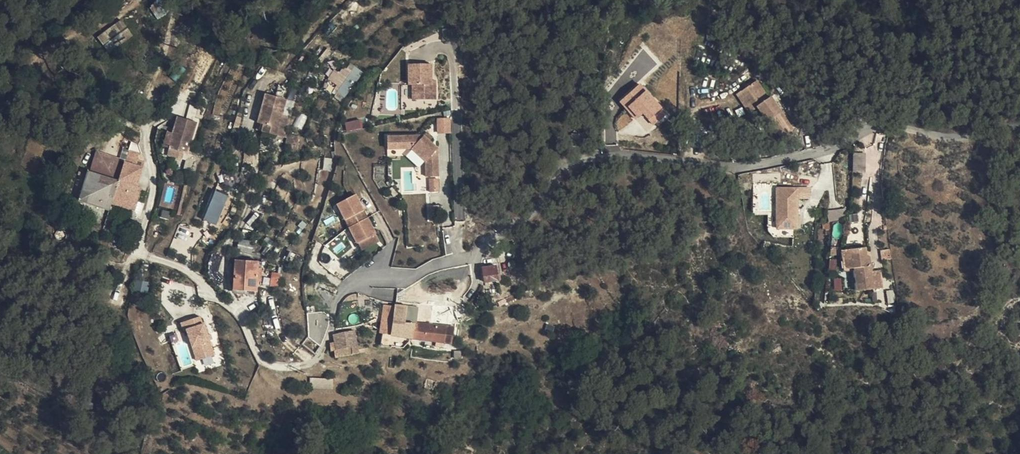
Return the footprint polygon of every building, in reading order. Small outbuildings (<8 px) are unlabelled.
[(150,5),(159,17),(169,10),(162,0),(157,0),(150,5)] [(109,51),(127,40),(122,32),(129,28),(123,19),(99,35),(109,51)] [(344,100),(364,70),(343,56),(328,78),(339,86),(334,94),(344,100)] [(429,80),(429,76),(427,60),(405,62),(407,83),(411,83),(412,97),(434,96),(433,80),(429,80)] [(754,83),(739,94),(746,105),(752,101),(756,106),(754,109),(764,123),(766,122),(778,139),(790,130),(783,120),(782,121),(777,114),(778,112),(768,97),(765,98),(754,83)] [(647,120),(659,107),(637,84),(618,102),(625,110),(627,107),(637,118),(642,114),(647,120)] [(276,126),(291,127),(294,113),(286,112),(288,96),(266,93),(261,123),(267,125),(267,131),(275,132),(276,126)] [(627,107),(625,110),(635,120),(637,118),(627,107)] [(664,113),(659,107),(647,120),(652,125),(664,113)] [(171,131),(166,147),(186,153),(195,120),(175,115),(171,131)] [(438,133),(452,132),(452,116),(438,116),(438,133)] [(348,129),(363,125),(362,118),(347,122),(348,129)] [(295,132),(291,127),(276,126),(275,132),(294,136),(295,132)] [(161,145),(166,147),(171,131),(165,130),(161,145)] [(570,143),(583,143),(583,131),(571,131),(570,143)] [(304,134),(295,132),(294,136),(294,142),(303,143),(304,134)] [(421,134),(386,136),(386,148),(410,147),(424,159),(425,174),(437,173),(434,146),(421,134)] [(853,151),(854,171),(867,171),(866,151),(853,151)] [(101,152),(96,173),(112,177),(117,156),(101,152)] [(92,172),(86,195),(94,198),(91,208),(115,215),(117,206),(120,196),(141,201),(144,186),(140,185),(143,169),(122,164),(114,197),(111,197),(111,194),(108,193),(112,177),(96,173),(92,172)] [(811,197),(811,185),(775,186),(777,228),(800,227),(799,198),(811,197)] [(358,192),(337,202),(361,250),(381,240),(358,192)] [(94,198),(86,195),(84,194),(81,204),(91,208),(94,198)] [(120,196),(117,206),(139,211),(141,201),(120,196)] [(828,209),(829,220),(846,218),(845,207),(828,209)] [(861,249),(845,252),(846,262),(842,263),(844,273),(851,272),(855,293),(878,289),(876,272),(869,272),(866,258),(863,259),(861,249)] [(846,262),(845,252),(837,253),(840,273),(844,273),(842,263),(846,262)] [(235,292),(258,292),(258,262),(234,262),(235,292)] [(497,262),(482,265),(484,280),(500,278),(497,262)] [(272,271),(271,284),(281,285),(282,272),(272,271)] [(332,278),(324,275),(319,293),(327,296),(332,278)] [(419,311),(398,309),(395,326),(413,330),(417,331),(418,326),(419,311)] [(211,339),(212,339),(206,323),(187,330),(190,338),(204,337),(211,339)] [(395,326),(393,338),(408,342),(411,343),(413,330),(395,326)] [(444,347),(447,329),(418,326),(417,331),(413,330),(411,343),(444,347)] [(341,333),(334,336),(335,352),(332,352),(333,360),(356,357),(356,330),(341,333)] [(217,354),(212,339),(211,339),(204,337),(190,338),(193,346),(196,345),(201,359),(217,354)] [(399,344),(408,347),(408,342),(393,338),(392,341),(399,344)] [(387,339),(386,350),(397,351),(397,349),(408,349),(408,347),(399,344),(392,341),(387,339)] [(198,361),(201,359),(196,345),(193,346),(198,361)] [(312,377),(312,387),(332,390),(333,379),(312,377)]
